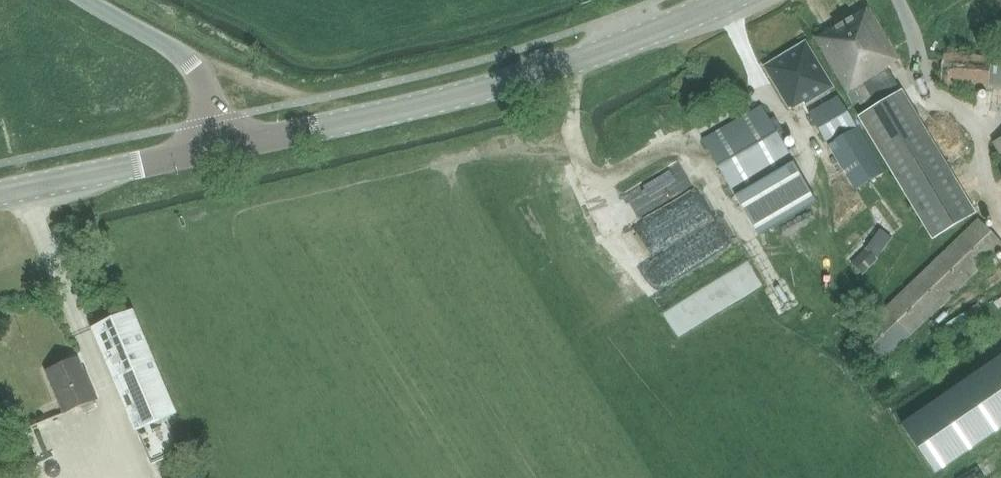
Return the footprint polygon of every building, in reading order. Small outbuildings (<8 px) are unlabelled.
[(889,68),(900,61),(868,7),(817,37),(854,102),(859,101),(861,104),(866,101),(868,105),(900,87),(889,68)] [(804,105),(833,88),(807,43),(766,67),(791,109),(802,102),(804,105)] [(991,59),(944,54),(940,86),(987,91),(1000,92),(1000,60),(991,59)] [(934,239),(975,214),(902,92),(861,117),(934,239)] [(855,191),(884,174),(839,99),(811,116),(855,191)] [(775,118),(769,121),(761,106),(703,140),(758,236),(816,203),(778,136),(784,133),(775,118)] [(958,140),(945,109),(925,117),(938,148),(958,140)] [(993,142),(1000,157),(1000,138),(993,142)] [(1000,248),(1000,243),(979,220),(884,311),(857,337),(881,363),(908,336),(1000,248)] [(878,257),(892,239),(880,229),(865,249),(851,263),(863,275),(879,259),(878,257)] [(92,328),(136,431),(177,414),(133,311),(92,328)] [(902,425),(936,474),(1000,429),(1000,357),(902,425)] [(93,402),(97,400),(78,359),(46,373),(65,415),(81,407),(84,414),(95,409),(93,402)]
